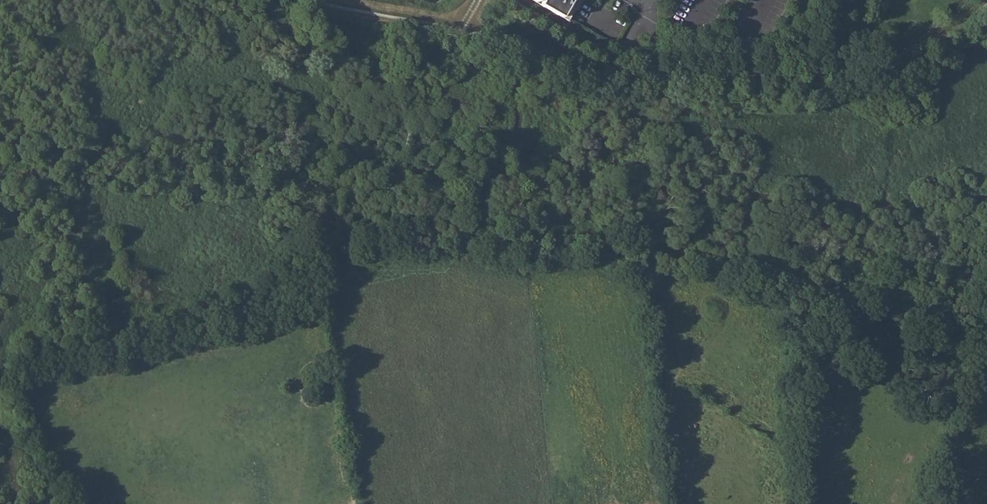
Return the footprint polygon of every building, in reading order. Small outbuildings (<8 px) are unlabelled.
[(539,5),(568,21),(580,0),(542,0),(539,5)]
